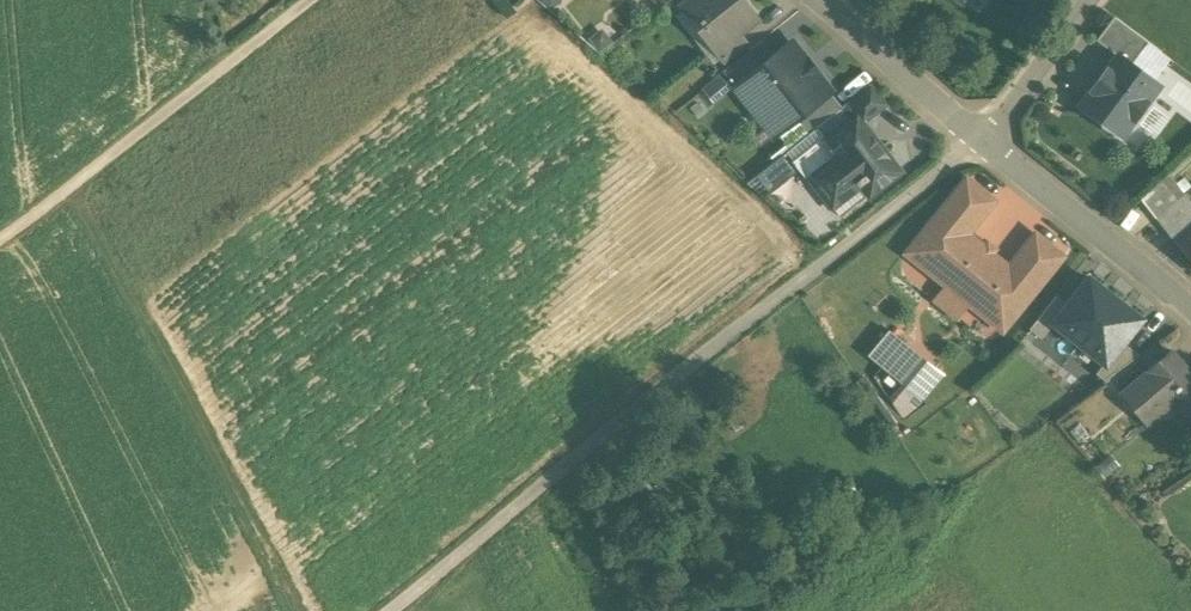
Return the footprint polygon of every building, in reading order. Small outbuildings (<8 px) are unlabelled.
[(668,2),(677,15),(687,7),(686,6),(693,0),(671,0),(668,2)] [(686,6),(687,7),(718,46),(720,48),(738,34),(758,18),(744,0),(693,0),(686,6)] [(870,15),(892,0),(860,0),(870,15)] [(1119,57),(1131,66),(1148,44),(1115,19),(1098,41),(1119,57)] [(738,34),(720,48),(718,46),(713,51),(724,64),(747,46),(738,34)] [(759,43),(725,70),(737,84),(771,58),(759,43)] [(771,58),(737,84),(742,91),(741,97),(751,110),(758,110),(767,123),(785,109),(794,122),(830,94),(828,90),(828,86),(821,78),(818,78),(815,74),(812,77),(802,64),(805,62),(803,59),(803,55),(797,46),(793,46),(790,43),(771,58)] [(1119,57),(1082,106),(1123,136),(1133,122),(1138,126),(1152,107),(1147,103),(1160,87),(1131,66),(1119,57)] [(871,84),(846,103),(862,124),(887,104),(871,84)] [(851,119),(826,139),(841,158),(811,181),(831,207),(866,180),(874,190),(893,175),(883,162),(889,157),(871,134),(866,138),(851,119)] [(800,165),(788,150),(779,157),(791,171),(793,173),(795,173),(797,173),(799,172),(801,170),(801,167),(800,165)] [(1168,175),(1141,200),(1156,219),(1184,195),(1168,175)] [(966,179),(906,254),(1003,332),(1063,257),(1035,235),(1008,268),(967,235),(994,202),(966,179)] [(1156,219),(1173,241),(1180,236),(1190,227),(1190,204),(1184,195),(1156,219)] [(1180,236),(1186,244),(1190,241),(1190,227),(1180,236)] [(1054,325),(1080,345),(1115,300),(1089,280),(1068,307),(1054,325)] [(1054,325),(1068,307),(1056,298),(1030,330),(1043,340),(1054,325)] [(1141,320),(1115,300),(1080,345),(1107,365),(1124,343),(1141,320)] [(874,355),(925,400),(944,378),(893,334),(874,355)] [(1140,356),(1124,343),(1107,365),(1098,376),(1105,382),(1140,356)] [(1171,351),(1121,395),(1148,426),(1174,404),(1190,424),(1190,374),(1171,351)]
